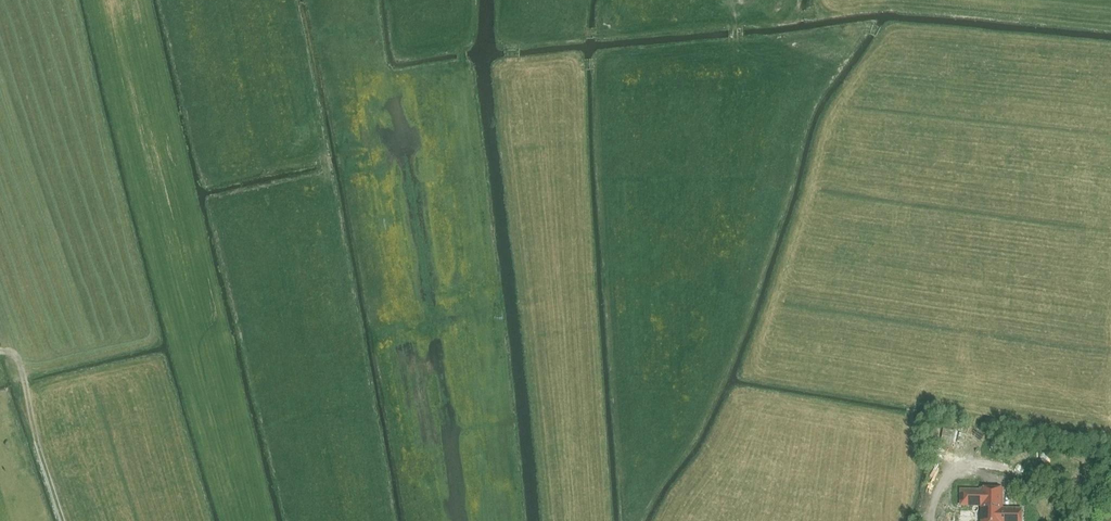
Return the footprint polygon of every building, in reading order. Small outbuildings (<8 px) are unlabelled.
[(961,506),(983,506),(983,520),(1022,520),(1022,509),(1001,509),(1001,488),(983,488),(983,491),(961,491),(961,506)] [(980,511),(951,511),(951,520),(980,520),(980,511)]
